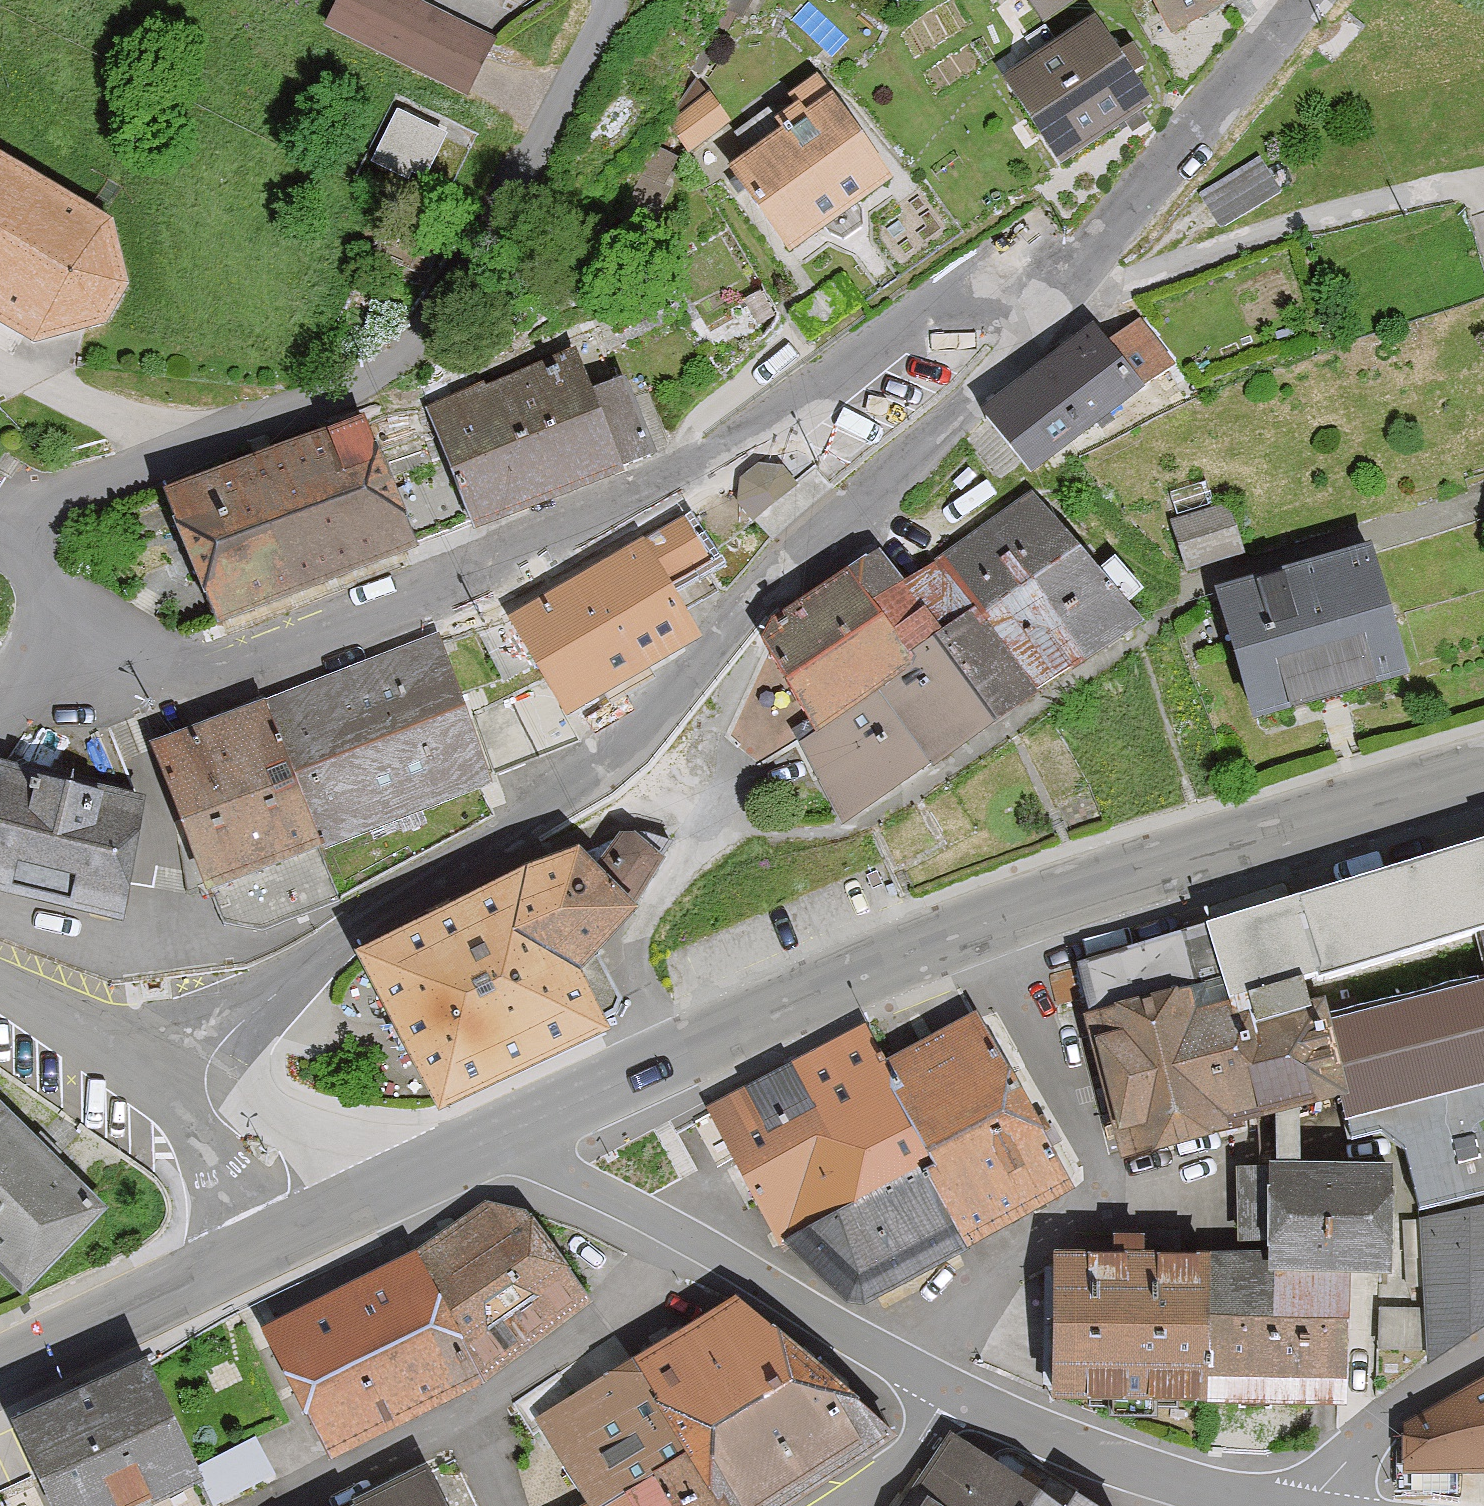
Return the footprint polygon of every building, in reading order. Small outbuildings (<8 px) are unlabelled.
[(411,0),(340,0),(325,28),(462,99),(492,41),(411,0)] [(1076,0),(1028,0),(1043,22),(1076,0)] [(1227,0),(1149,0),(1169,34),(1227,0)] [(1058,164),(1148,103),(1092,21),(1002,82),(1058,164)] [(690,157),(733,129),(711,96),(668,124),(690,157)] [(891,183),(830,98),(729,171),(790,256),(891,183)] [(444,137),(399,113),(373,164),(406,181),(412,169),(424,176),(444,137)] [(1218,224),(1277,190),(1259,160),(1201,193),(1218,224)] [(36,361),(105,339),(128,299),(115,230),(0,164),(0,340),(36,361)] [(985,415),(1034,476),(1173,362),(1139,320),(1111,343),(1096,325),(985,415)] [(475,529),(651,459),(620,380),(589,392),(573,352),(427,410),(451,468),(475,529)] [(196,569),(393,491),(365,422),(169,500),(196,569)] [(775,538),(832,487),(809,463),(752,513),(775,538)] [(393,491),(417,552),(475,529),(451,468),(393,491)] [(1139,623),(1029,490),(937,559),(940,564),(902,586),(972,686),(1010,660),(1032,692),(1068,663),(1076,670),(1139,623)] [(196,569),(221,630),(417,552),(393,491),(196,569)] [(1185,571),(1242,556),(1228,506),(1172,521),(1185,571)] [(686,520),(646,541),(670,585),(709,564),(686,520)] [(646,541),(510,614),(541,673),(678,600),(670,585),(646,541)] [(1216,596),(1254,722),(1409,676),(1371,549),(1216,596)] [(933,766),(1032,692),(1010,660),(972,686),(902,586),(877,552),(846,573),(913,672),(886,688),(929,761),(933,766)] [(768,653),(820,731),(886,688),(913,672),(846,573),(797,616),(768,653)] [(700,641),(678,600),(541,673),(544,679),(563,714),(700,641)] [(262,705),(290,782),(468,717),(439,640),(262,705)] [(563,714),(544,679),(475,715),(495,770),(578,742),(563,714)] [(840,822),(929,761),(886,688),(820,731),(801,744),(840,822)] [(152,746),(205,888),(213,885),(225,918),(233,940),(271,926),(335,902),(315,849),(290,782),(262,705),(152,746)] [(468,717),(290,782),(315,849),(493,784),(468,717)] [(1,765),(0,768),(0,892),(119,923),(150,803),(1,765)] [(595,874),(631,910),(660,861),(623,829),(595,874)] [(1177,930),(1189,974),(1216,967),(1231,1021),(1308,1000),(1300,974),(1483,919),(1483,840),(1177,930)] [(519,875),(362,954),(438,1112),(603,1030),(578,974),(636,915),(631,910),(595,874),(576,856),(519,875)] [(1189,974),(1177,930),(1077,957),(1093,1017),(1086,1019),(1125,1161),(1352,1099),(1333,1030),(1323,996),(1308,1000),(1231,1021),(1216,967),(1189,974)] [(1333,1030),(1352,1099),(1361,1135),(1382,1131),(1410,1155),(1422,1209),(1483,1193),(1483,995),(1333,1030)] [(1005,1065),(978,1014),(884,1062),(911,1114),(1005,1065)] [(822,1134),(857,1201),(936,1161),(911,1114),(884,1062),(866,1026),(787,1067),(822,1134)] [(1038,1130),(1005,1065),(911,1114),(936,1161),(945,1178),(1038,1130)] [(822,1134),(787,1067),(708,1108),(743,1174),(822,1134)] [(0,1100),(0,1270),(23,1292),(108,1206),(0,1100)] [(1070,1191),(1038,1130),(945,1178),(977,1239),(1070,1191)] [(822,1134),(743,1174),(778,1242),(857,1201),(822,1134)] [(945,1178),(936,1161),(857,1201),(778,1242),(797,1247),(826,1276),(851,1301),(863,1299),(977,1239),(945,1178)] [(1266,1269),(1345,1270),(1391,1271),(1393,1169),(1241,1167),(1240,1241),(1266,1242),(1266,1254),(1266,1269)] [(483,1376),(590,1302),(527,1210),(483,1206),(416,1251),(449,1312),(483,1376)] [(1429,1218),(1426,1360),(1483,1324),(1483,1207),(1429,1218)] [(1052,1399),(1203,1401),(1204,1309),(1205,1254),(1177,1253),(1178,1230),(1113,1229),(1113,1254),(1054,1253),(1052,1399)] [(294,1395),(449,1312),(416,1251),(261,1333),(294,1395)] [(1205,1254),(1204,1309),(1345,1311),(1345,1270),(1266,1269),(1266,1254),(1205,1254)] [(760,1396),(815,1365),(732,1304),(641,1356),(689,1438),(760,1396)] [(1345,1311),(1204,1309),(1203,1401),(1203,1405),(1343,1407),(1345,1311)] [(483,1376),(449,1312),(294,1395),(328,1459),(483,1376)] [(641,1356),(540,1416),(589,1500),(657,1461),(684,1505),(730,1505),(689,1438),(641,1356)] [(815,1365),(760,1396),(812,1484),(897,1435),(815,1365)] [(149,1380),(11,1445),(51,1505),(229,1505),(277,1481),(256,1440),(195,1472),(149,1380)] [(1403,1444),(1483,1433),(1483,1393),(1403,1444)] [(760,1396),(689,1438),(730,1505),(775,1505),(812,1484),(760,1396)] [(1403,1444),(1403,1470),(1483,1469),(1483,1433),(1403,1444)] [(957,1440),(905,1505),(1057,1505),(957,1440)] [(657,1461),(589,1500),(579,1505),(684,1505),(657,1461)] [(427,1466),(348,1505),(446,1505),(427,1466)] [(1078,1494),(1070,1505),(1094,1505),(1078,1494)]
